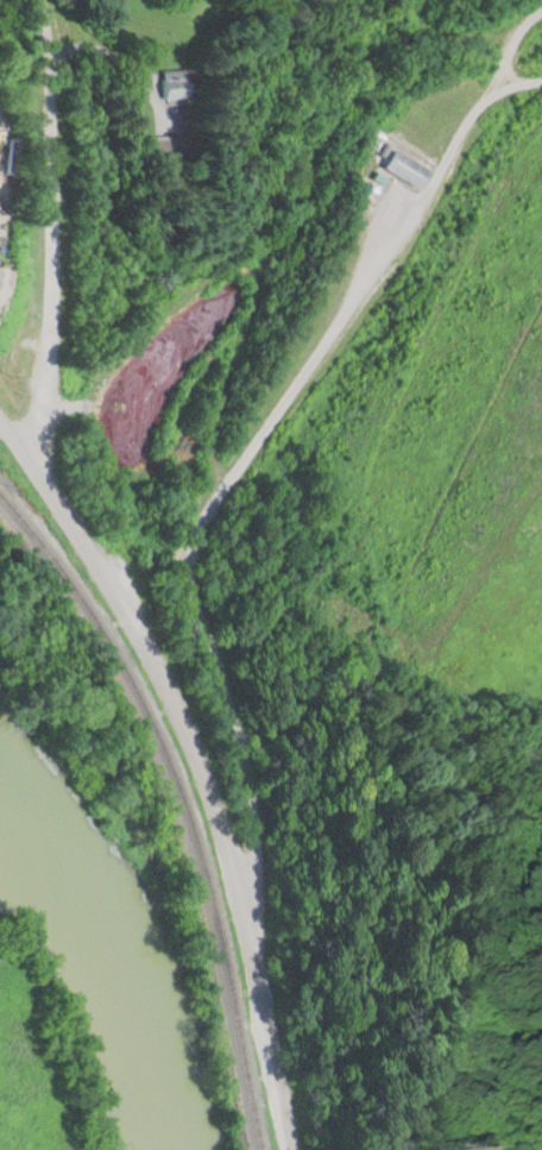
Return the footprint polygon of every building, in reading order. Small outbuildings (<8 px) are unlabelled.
[(163,74),(163,104),(188,104),(188,73),(163,74)] [(190,139),(155,139),(155,162),(190,162),(190,139)] [(432,171),(392,151),(382,172),(422,191),(432,171)]
